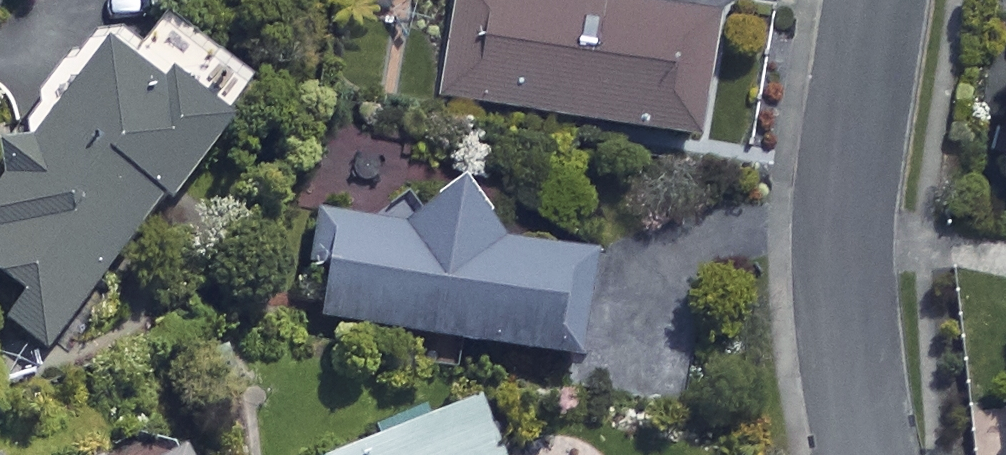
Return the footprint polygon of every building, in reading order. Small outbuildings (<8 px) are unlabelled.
[(616,0),(459,0),(444,100),(697,136),(714,14),(616,0)] [(111,44),(0,187),(0,221),(1,221),(0,222),(0,272),(27,293),(8,318),(47,349),(227,118),(169,72),(161,83),(111,44)] [(490,238),(480,187),(424,198),(406,226),(320,214),(313,268),(329,270),(323,319),(603,358),(617,256),(490,238)] [(482,398),(336,454),(504,454),(482,398)]
